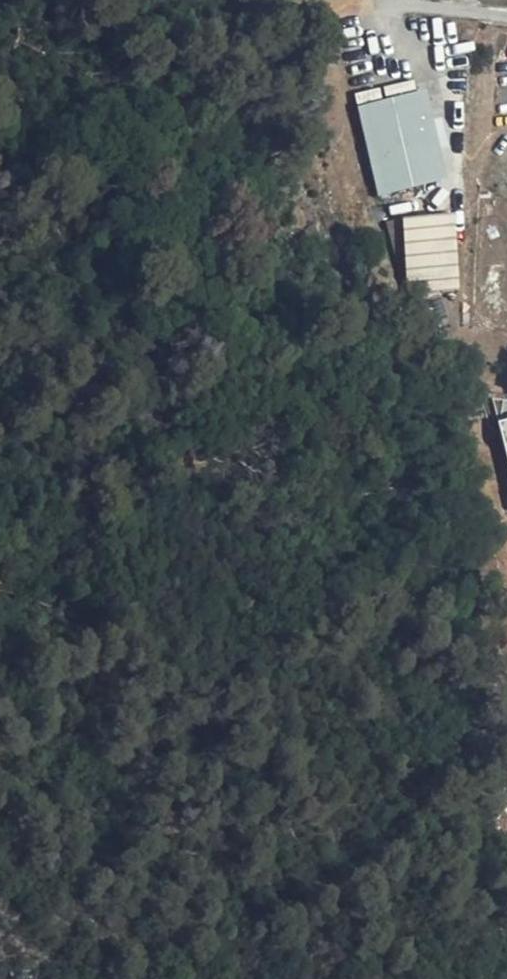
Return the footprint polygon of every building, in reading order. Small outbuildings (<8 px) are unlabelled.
[(446,179),(426,90),(358,107),(378,195),(446,179)] [(456,290),(451,214),(404,217),(409,293),(456,290)] [(498,420),(506,457),(506,418),(498,420)]
